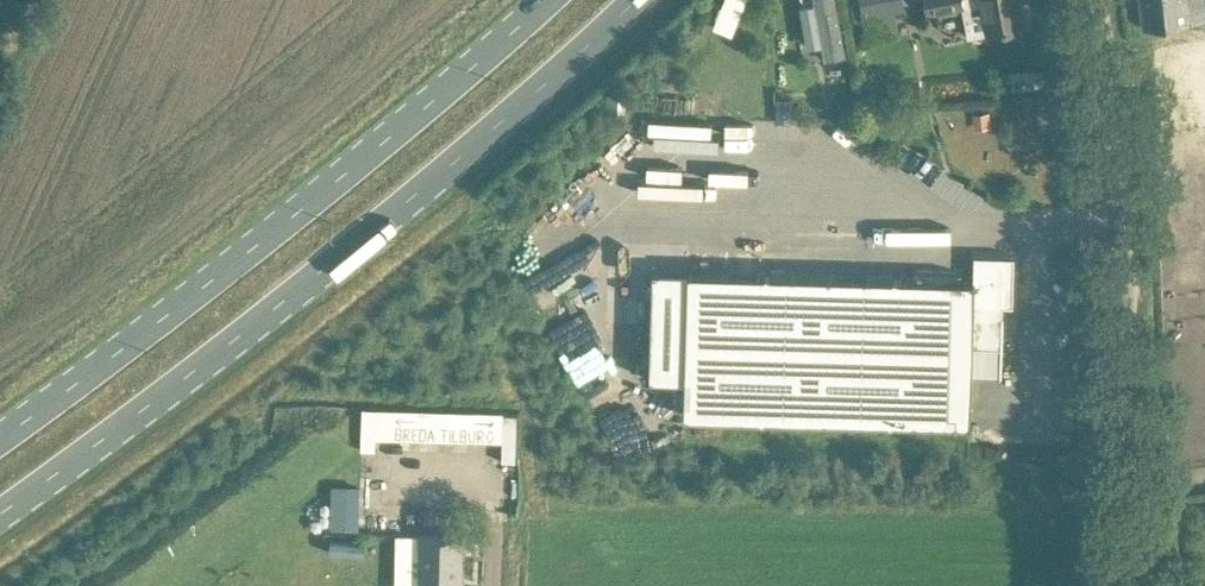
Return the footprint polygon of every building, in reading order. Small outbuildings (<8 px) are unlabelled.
[(816,2),(803,5),(811,46),(825,43),(827,58),(848,54),(839,0),(816,0),(816,2)] [(866,19),(905,12),(903,0),(862,0),(866,19)] [(964,6),(969,36),(988,32),(1024,26),(1020,0),(926,0),(928,13),(964,6)] [(1144,27),(1204,20),(1204,0),(1141,0),(1144,27)] [(626,96),(607,96),(607,110),(626,110),(626,96)] [(685,414),(971,423),(972,423),(974,346),(1001,347),(1001,348),(1003,348),(1004,316),(1003,316),(1003,317),(997,317),(998,304),(1014,304),(1015,255),(975,254),(975,279),(961,278),(961,274),(962,274),(962,272),(914,271),(914,273),(916,273),(915,277),(653,269),(650,378),(686,379),(685,414)] [(408,455),(407,442),(379,443),(379,456),(408,455)] [(262,496),(261,524),(328,526),(329,498),(262,496)] [(462,535),(422,535),(421,585),(462,585),(462,535)]
